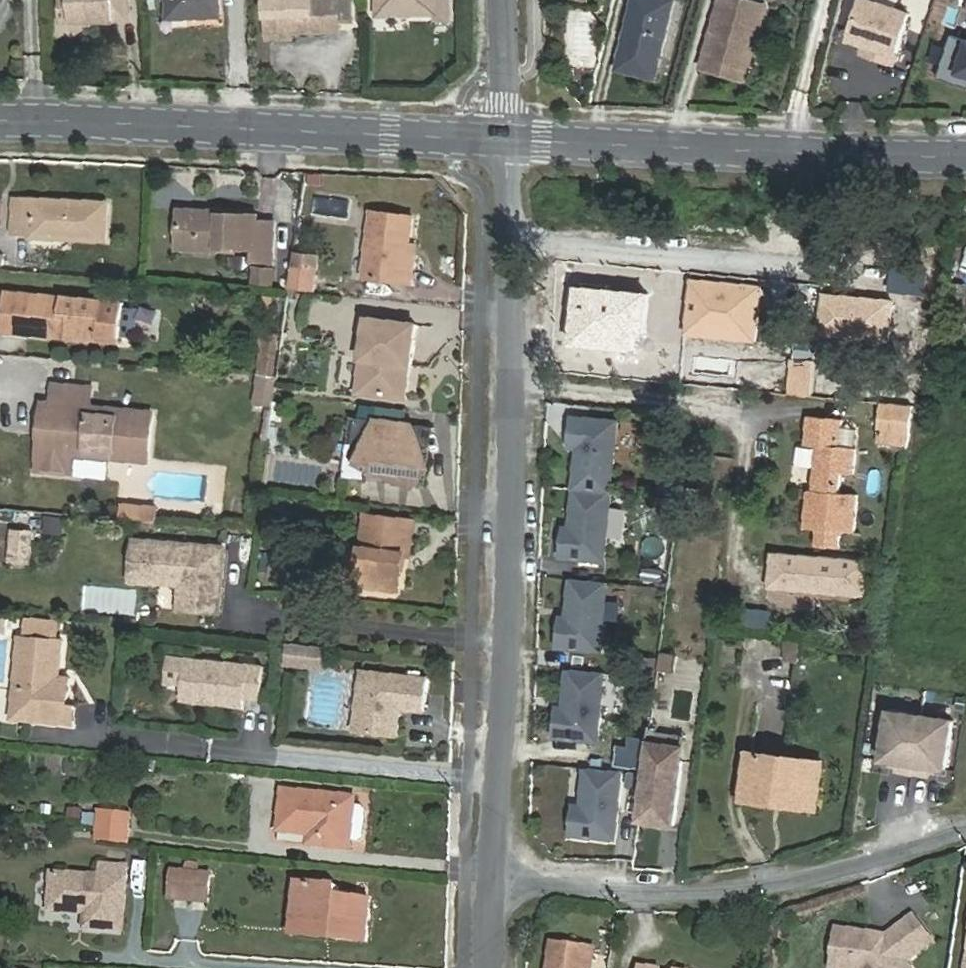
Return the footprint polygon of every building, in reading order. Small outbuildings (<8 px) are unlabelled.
[(132,12),(131,0),(63,0),(63,22),(117,20),(117,13),(132,12)] [(170,17),(221,15),(220,0),(170,0),(170,17)] [(340,0),(270,0),(271,36),(293,36),(293,30),(341,29),(340,0)] [(436,0),(380,0),(380,13),(437,11),(436,0)] [(659,61),(674,3),(665,0),(637,0),(624,51),(659,61)] [(745,51),(758,7),(736,0),(713,0),(693,68),(730,79),(739,49),(745,51)] [(927,0),(917,0),(914,10),(925,14),(929,1),(927,0)] [(878,50),(875,59),(898,66),(913,15),(867,1),(854,43),(868,47),(878,50)] [(956,34),(942,77),(965,85),(965,37),(956,34)] [(865,56),(875,59),(878,50),(868,47),(865,56)] [(736,81),(745,51),(739,49),(730,79),(736,81)] [(654,79),(659,61),(624,51),(619,71),(654,79)] [(14,233),(32,233),(32,237),(107,240),(109,202),(15,199),(14,233)] [(258,213),(181,209),(179,248),(254,252),(254,264),(273,264),(275,220),(258,220),(258,213)] [(373,213),(365,276),(412,282),(414,264),(406,263),(413,218),(373,213)] [(273,283),(274,270),(254,268),(253,282),(273,283)] [(292,268),(289,288),(313,291),(316,271),(292,268)] [(765,287),(691,278),(684,334),(758,343),(765,287)] [(965,308),(965,303),(965,284),(951,283),(950,308),(965,308)] [(651,293),(576,286),(571,342),(646,349),(651,293)] [(126,302),(6,291),(3,314),(30,317),(28,334),(69,337),(69,333),(123,338),(126,302)] [(895,298),(823,291),(818,338),(890,345),(895,298)] [(30,317),(3,314),(2,331),(28,334),(30,317)] [(369,318),(358,392),(406,399),(409,365),(411,365),(416,324),(369,318)] [(260,374),(275,374),(276,335),(260,335),(260,374)] [(278,376),(276,376),(260,374),(256,404),(274,406),(278,376)] [(53,404),(45,403),(39,468),(70,472),(72,454),(149,461),(153,413),(89,407),(91,389),(55,385),(53,404)] [(913,405),(882,402),(879,432),(910,434),(912,419),(913,405)] [(618,421),(572,416),(569,447),(578,448),(574,489),(611,492),(618,421)] [(806,445),(816,446),(813,491),(808,490),(805,528),(817,529),(816,545),(840,547),(842,531),(856,532),(859,495),(841,493),(843,473),(856,473),(858,448),(841,447),(843,419),(808,416),(806,445)] [(425,426),(361,418),(359,435),(370,436),(367,466),(415,487),(429,467),(423,448),(425,426)] [(560,557),(605,561),(611,492),(574,489),(570,527),(562,526),(560,557)] [(147,508),(122,506),(121,519),(146,521),(147,508)] [(159,509),(147,508),(146,521),(158,522),(159,509)] [(408,520),(366,515),(357,587),(399,591),(404,552),(410,552),(412,536),(406,535),(408,520)] [(63,533),(64,518),(47,516),(46,531),(63,533)] [(11,561),(30,563),(33,532),(14,530),(11,561)] [(136,540),(133,580),(181,584),(192,596),(190,610),(220,612),(225,547),(136,540)] [(873,561),(773,552),(770,590),(869,599),(873,561)] [(285,560),(275,558),(273,575),(283,576),(285,560)] [(608,582),(571,578),(567,617),(559,616),(556,647),(602,651),(608,582)] [(0,614),(0,629),(8,630),(9,615),(0,614)] [(59,623),(28,620),(26,638),(31,638),(58,640),(59,623)] [(69,705),(71,677),(60,676),(63,640),(58,640),(31,638),(26,638),(19,637),(13,718),(74,723),(76,706),(69,705)] [(287,642),(285,662),(305,664),(307,644),(287,642)] [(305,664),(320,665),(322,646),(307,644),(305,664)] [(657,658),(642,656),(640,673),(655,674),(657,658)] [(245,697),(261,699),(264,667),(186,659),(181,699),(244,706),(245,697)] [(605,672),(568,669),(564,707),(556,707),(553,737),(598,741),(605,672)] [(429,678),(362,671),(354,733),(396,738),(400,709),(425,711),(429,678)] [(960,719),(890,708),(882,761),(952,772),(960,719)] [(688,734),(651,729),(648,754),(684,759),(688,734)] [(749,752),(743,799),(808,809),(814,760),(749,752)] [(684,759),(648,754),(640,818),(676,823),(684,759)] [(623,771),(586,768),(583,806),(575,805),(572,835),(617,839),(623,771)] [(284,790),(280,831),(311,835),(310,844),(351,848),(352,837),(356,802),(356,797),(284,790)] [(356,802),(352,837),(360,838),(365,833),(368,809),(363,803),(356,802)] [(101,812),(98,839),(129,841),(131,815),(101,812)] [(51,910),(86,911),(86,928),(125,929),(127,865),(102,864),(101,874),(53,873),(51,910)] [(174,871),(172,899),(209,902),(211,874),(174,871)] [(337,887),(298,883),(294,923),(335,927),(334,937),(367,941),(371,901),(336,897),(337,887)] [(834,958),(855,960),(867,962),(870,967),(912,967),(913,960),(906,950),(934,931),(916,906),(889,925),(888,924),(839,919),(834,958)] [(595,946),(553,940),(549,967),(592,967),(595,946)]
